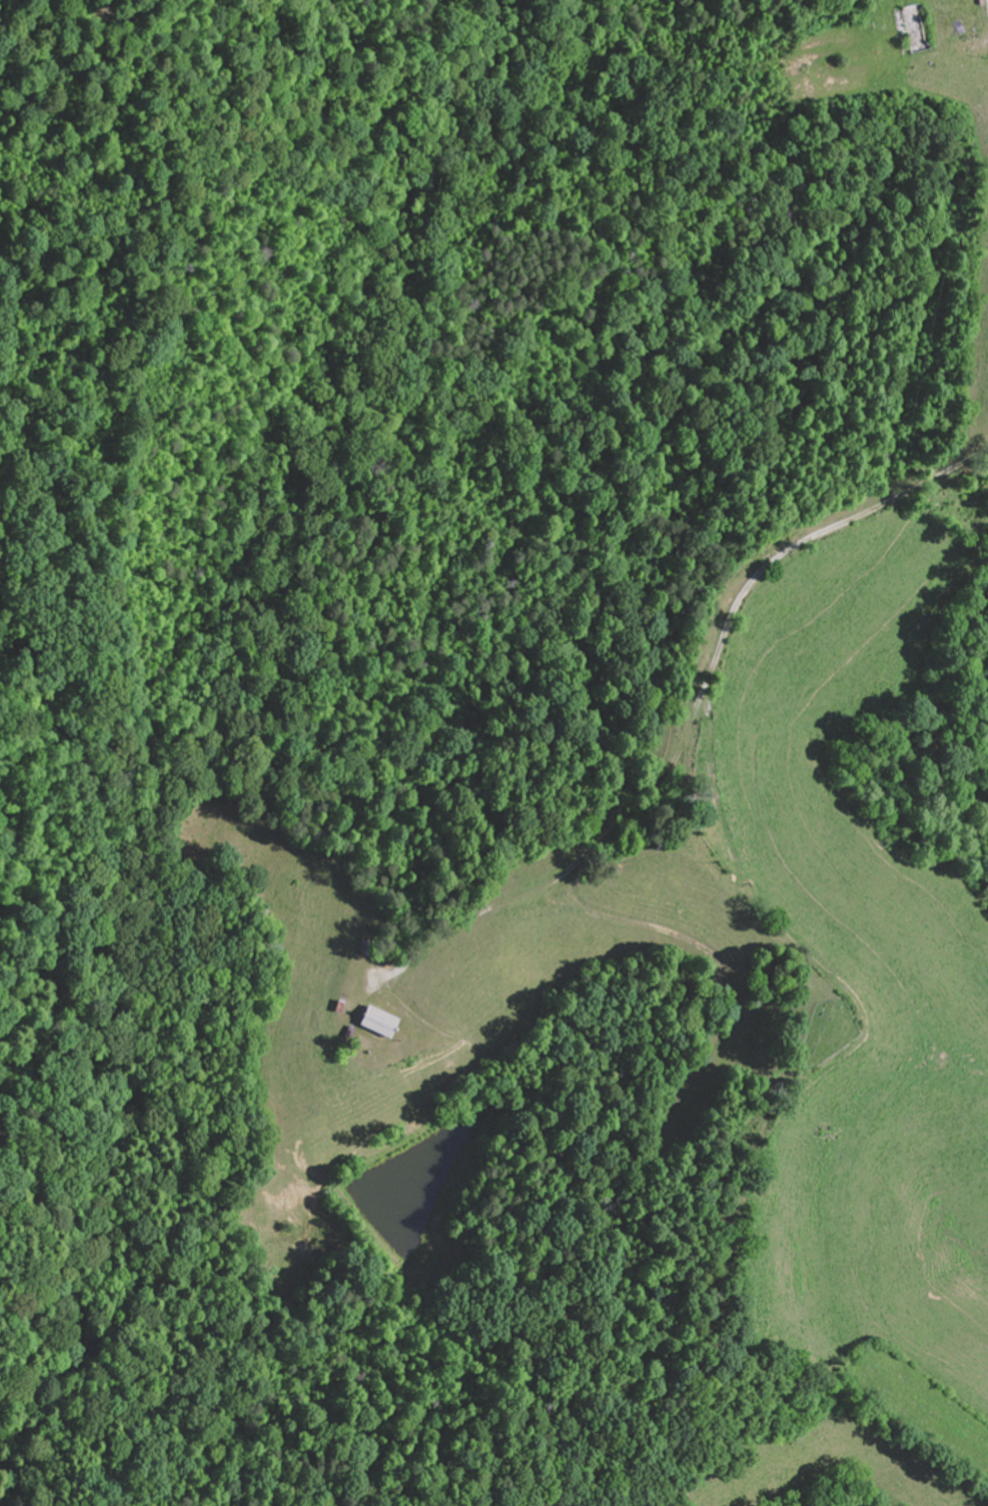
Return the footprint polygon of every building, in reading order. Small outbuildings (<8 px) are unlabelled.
[(922,4),(899,8),(907,55),(930,51),(922,4)] [(355,1025),(386,1041),(396,1021),(365,1005),(355,1025)]
